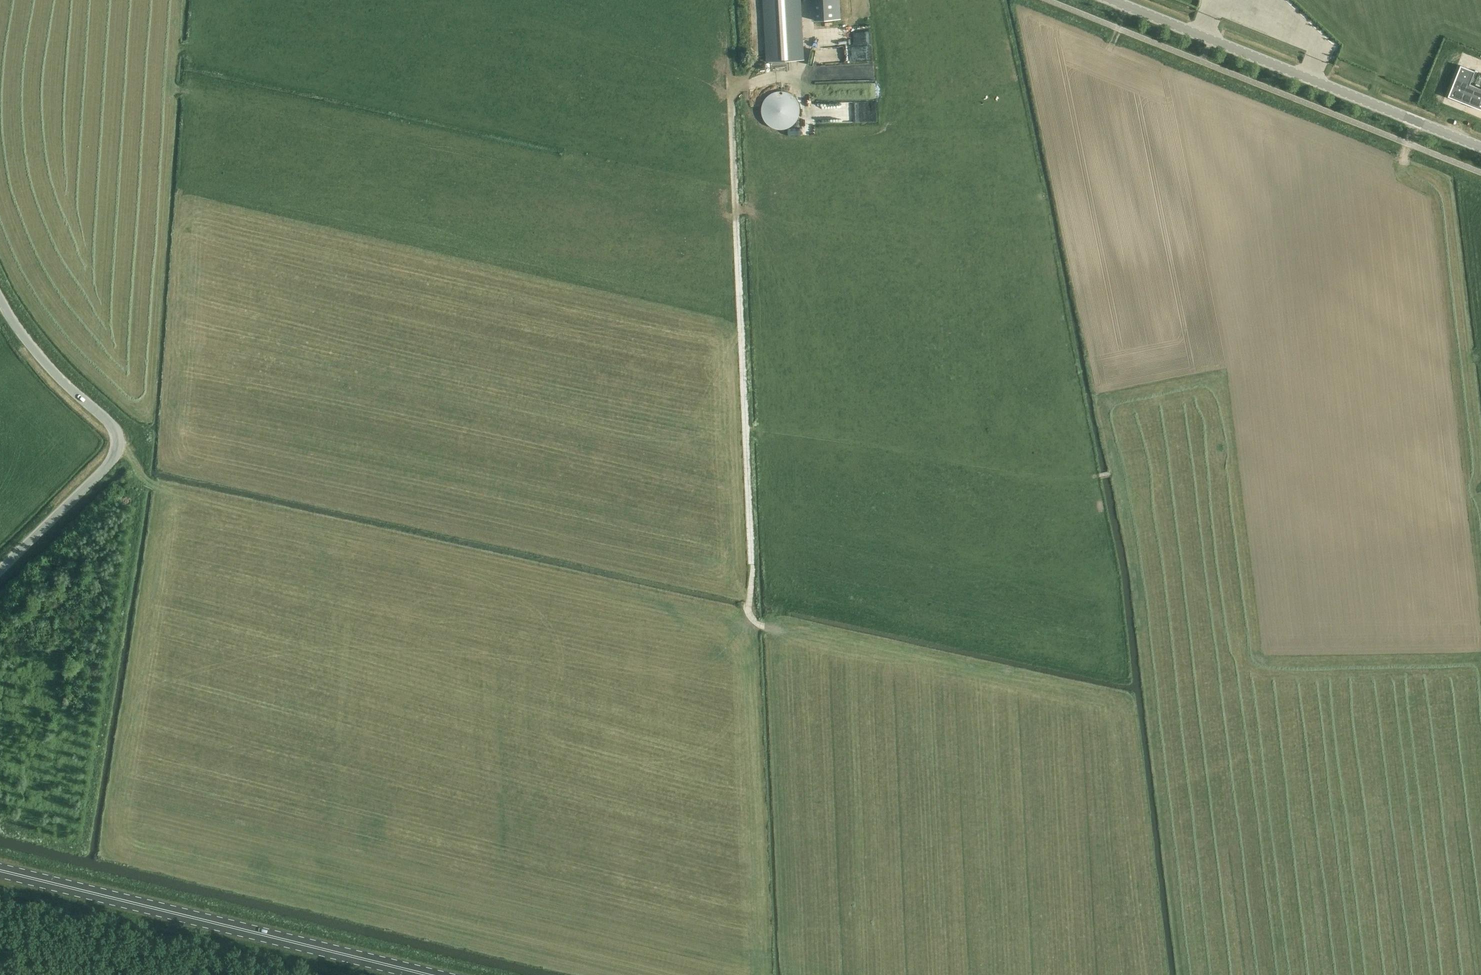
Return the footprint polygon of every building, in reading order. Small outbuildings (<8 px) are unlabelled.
[(766,61),(804,59),(801,0),(762,0),(766,61)] [(815,20),(840,19),(839,0),(813,0),(815,20)] [(1448,96),(1480,110),(1480,72),(1478,71),(1475,70),(1475,71),(1460,65),(1448,96)] [(799,106),(799,102),(797,98),(796,95),(793,92),(790,89),(788,88),(784,87),(780,86),(775,87),(771,88),(769,89),(766,92),(763,95),(762,98),(761,101),(760,105),(760,109),(761,113),(763,116),(765,119),(768,121),(772,123),(775,125),(779,125),(784,125),(787,123),(791,121),(793,119),(795,117),(797,114),(798,110),(799,106)]
